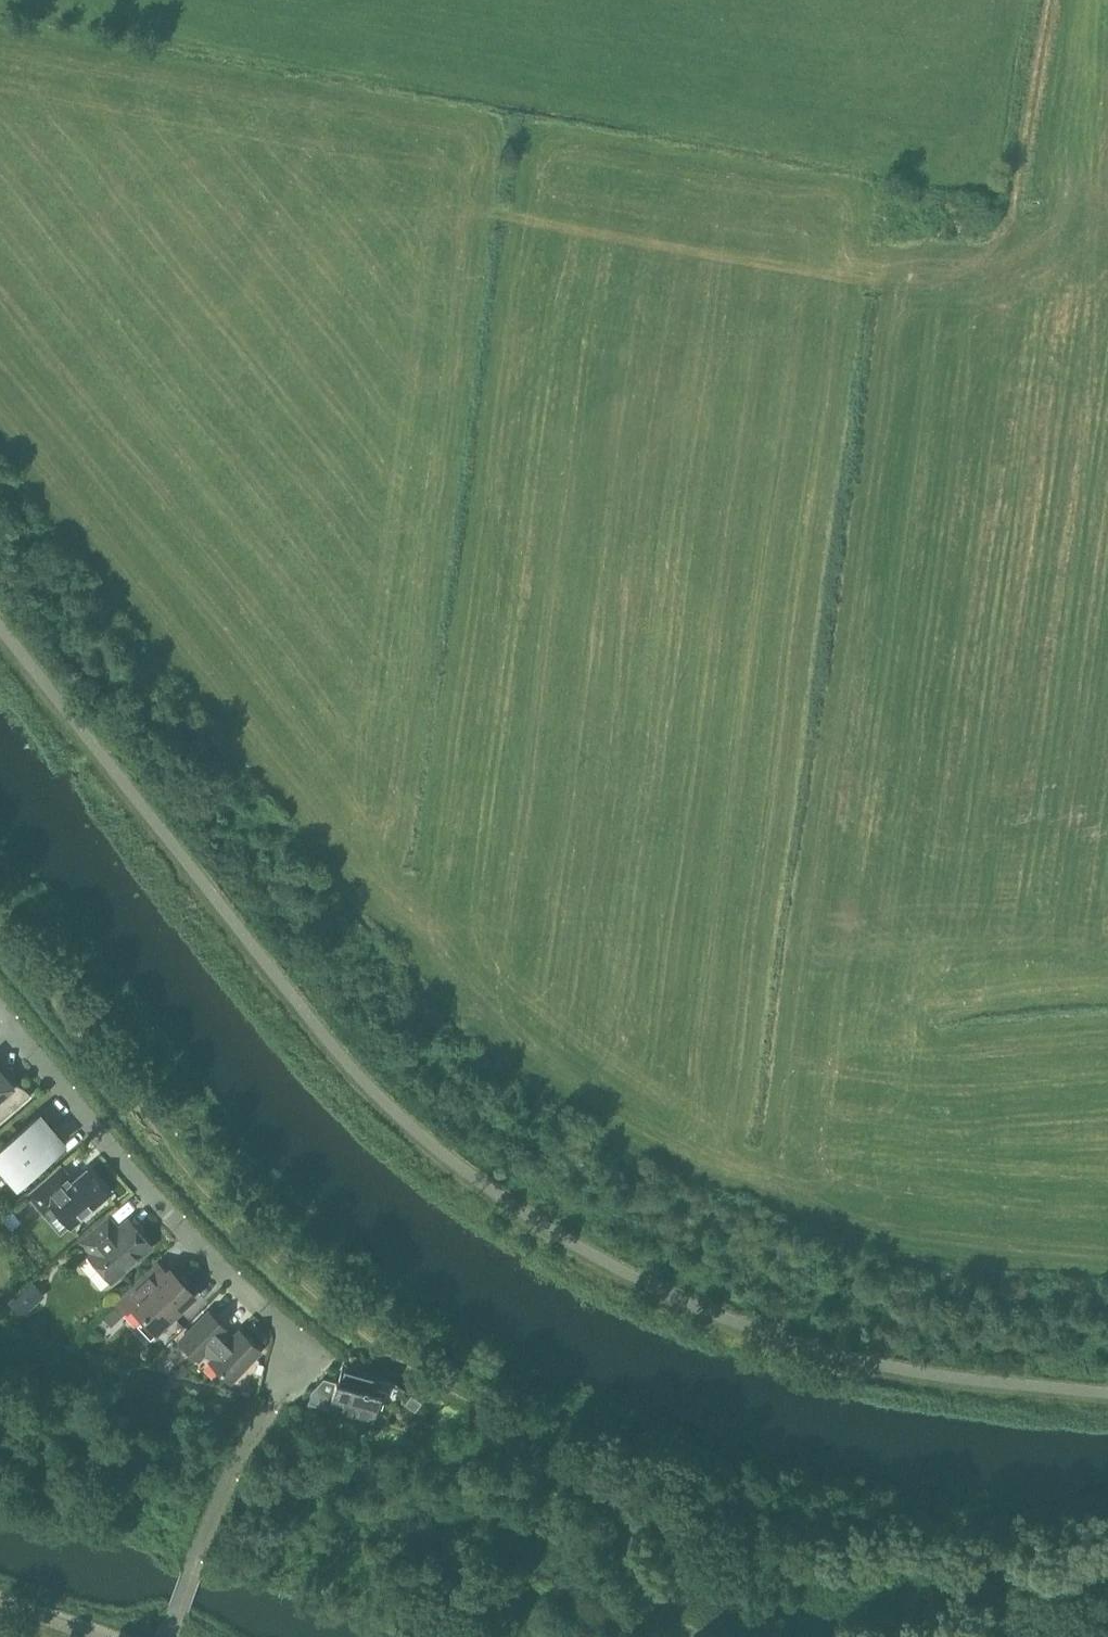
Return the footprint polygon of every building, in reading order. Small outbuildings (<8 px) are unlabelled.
[(0,1075),(0,1122),(31,1095),(30,1094),(29,1095),(27,1094),(23,1091),(21,1089),(19,1088),(17,1087),(15,1086),(13,1086),(8,1085),(0,1075)] [(6,1162),(15,1172),(25,1164),(32,1173),(53,1155),(52,1154),(59,1149),(59,1148),(60,1147),(60,1146),(60,1145),(60,1144),(60,1143),(59,1143),(59,1142),(58,1141),(57,1140),(56,1140),(55,1140),(54,1140),(52,1140),(51,1141),(45,1146),(40,1141),(45,1136),(33,1122),(28,1126),(0,1149),(0,1155),(6,1162)] [(60,1183),(50,1173),(27,1193),(37,1205),(36,1206),(60,1234),(80,1217),(82,1219),(94,1209),(92,1207),(106,1194),(87,1171),(71,1184),(66,1178),(60,1183)] [(111,1234),(102,1223),(81,1241),(90,1252),(87,1254),(110,1281),(126,1268),(128,1270),(139,1261),(137,1259),(151,1246),(128,1219),(111,1234)] [(165,1273),(155,1262),(117,1298),(128,1309),(132,1306),(157,1332),(195,1297),(186,1288),(189,1285),(179,1275),(177,1278),(169,1269),(165,1273)] [(35,1287),(16,1297),(24,1313),(43,1304),(35,1287)] [(110,1308),(102,1316),(111,1324),(118,1317),(110,1308)] [(233,1336),(207,1311),(179,1341),(199,1360),(205,1353),(211,1359),(209,1361),(231,1382),(260,1351),(238,1330),(233,1336)] [(381,1394),(374,1392),(379,1373),(342,1363),(341,1366),(342,1366),(337,1382),(335,1381),(328,1408),(373,1421),(381,1394)] [(415,1411),(421,1402),(411,1394),(404,1403),(415,1411)]
